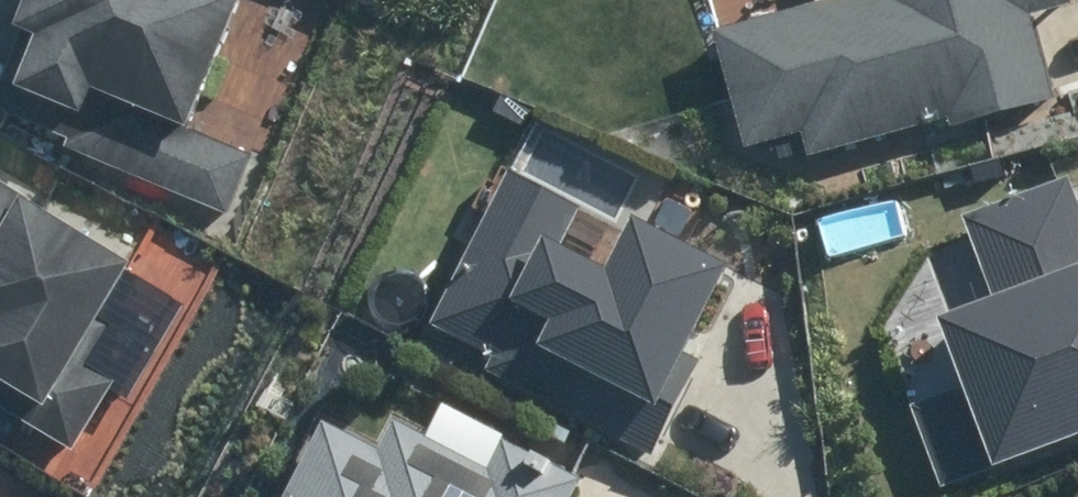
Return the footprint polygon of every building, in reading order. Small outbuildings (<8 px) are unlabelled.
[(238,0),(31,0),(18,32),(38,40),(17,91),(85,119),(94,98),(121,109),(96,166),(226,221),(254,155),(192,129),(245,3),(238,0)] [(709,40),(738,155),(799,140),(803,157),(951,119),(957,141),(1068,113),(1040,3),(1053,0),(868,0),(709,40)] [(503,175),(423,340),(656,453),(701,362),(686,355),(725,274),(633,229),(610,276),(556,250),(575,210),(503,175)] [(954,225),(986,306),(931,327),(988,475),(1077,441),(1077,212),(1066,181),(954,225)] [(0,190),(0,410),(72,454),(114,384),(69,356),(124,266),(0,190)] [(287,496),(572,496),(583,475),(509,437),(493,470),(396,421),(379,454),(323,425),(287,496)]
